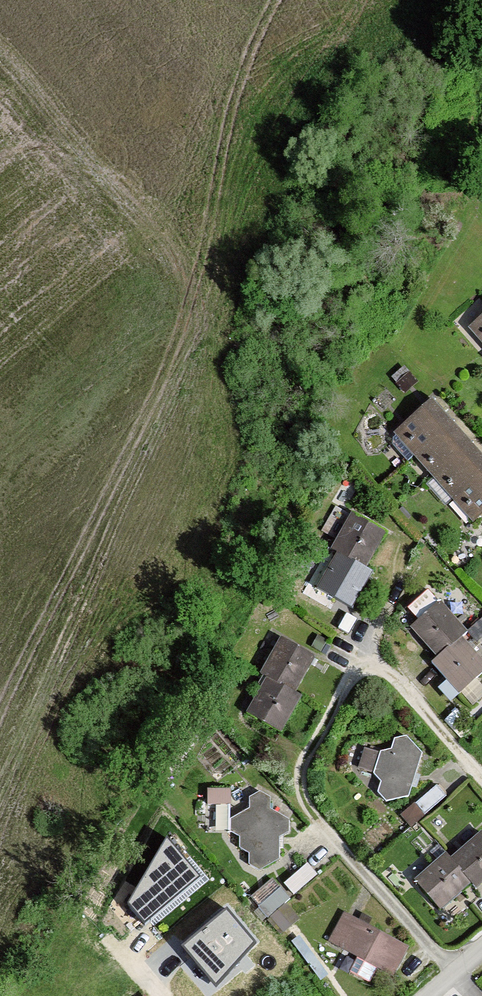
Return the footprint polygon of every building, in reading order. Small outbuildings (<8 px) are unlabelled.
[(466,335),(481,352),(481,320),(466,335)] [(450,427),(430,404),(399,431),(419,453),(450,427)] [(470,450),(450,427),(419,453),(439,476),(470,450)] [(470,450),(439,476),(459,499),(481,479),(481,463),(470,450)] [(459,499),(479,522),(481,519),(481,479),(459,499)] [(365,568),(384,536),(351,518),(332,552),(338,556),(365,568)] [(371,571),(365,568),(338,556),(319,589),(351,607),(371,571)] [(466,636),(437,604),(408,629),(433,656),(461,640),(466,636)] [(456,696),(481,674),(481,665),(461,640),(433,656),(428,663),(456,696)] [(262,675),(267,678),(297,691),(313,663),(280,644),(262,675)] [(302,693),(297,691),(267,678),(247,712),(280,731),(302,693)] [(384,799),(405,795),(420,753),(404,736),(392,740),(388,749),(378,752),(372,775),(375,789),(384,799)] [(245,863),(259,871),(278,862),(278,838),(288,833),(288,819),(269,812),(269,799),(258,793),(248,797),(248,809),(228,817),(225,832),(236,837),(237,848),(247,855),(245,863)] [(201,877),(168,836),(127,902),(143,923),(201,877)] [(450,863),(465,882),(471,889),(481,880),(481,841),(478,837),(450,863)] [(450,863),(443,855),(410,884),(434,910),(465,882),(450,863)] [(309,858),(287,878),(296,888),(318,868),(309,858)] [(279,872),(255,892),(271,910),(294,890),(279,872)] [(255,940),(227,908),(182,946),(215,985),(255,940)] [(404,942),(343,912),(329,940),(390,970),(404,942)]
